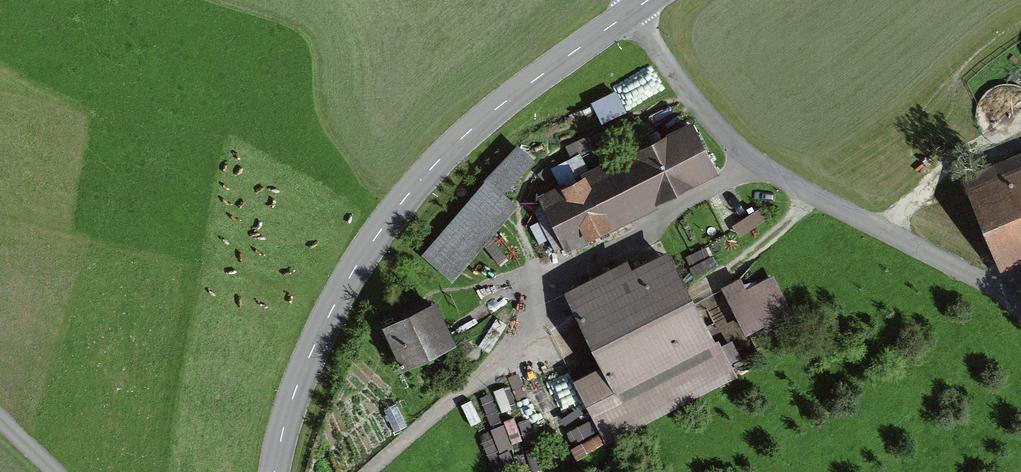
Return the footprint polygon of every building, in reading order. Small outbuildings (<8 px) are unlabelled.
[(594,100),(604,123),(629,112),(619,89),(594,100)] [(564,246),(720,167),(694,115),(538,194),(564,246)] [(532,158),(518,145),(423,250),(452,276),(520,200),(506,187),(532,158)] [(971,191),(1000,265),(1020,257),(1020,172),(971,191)] [(743,236),(771,216),(762,205),(734,224),(743,236)] [(604,443),(740,369),(669,239),(631,260),(626,252),(566,284),(581,312),(558,325),(579,364),(565,371),(604,443)] [(791,308),(774,273),(748,286),(741,272),(720,282),(744,331),(791,308)] [(435,295),(381,324),(402,365),(457,337),(435,295)] [(500,405),(531,393),(525,377),(494,389),(500,405)] [(538,389),(513,399),(523,423),(547,413),(538,389)] [(492,390),(465,399),(475,425),(501,415),(492,390)] [(485,441),(500,471),(510,466),(495,436),(485,441)]
